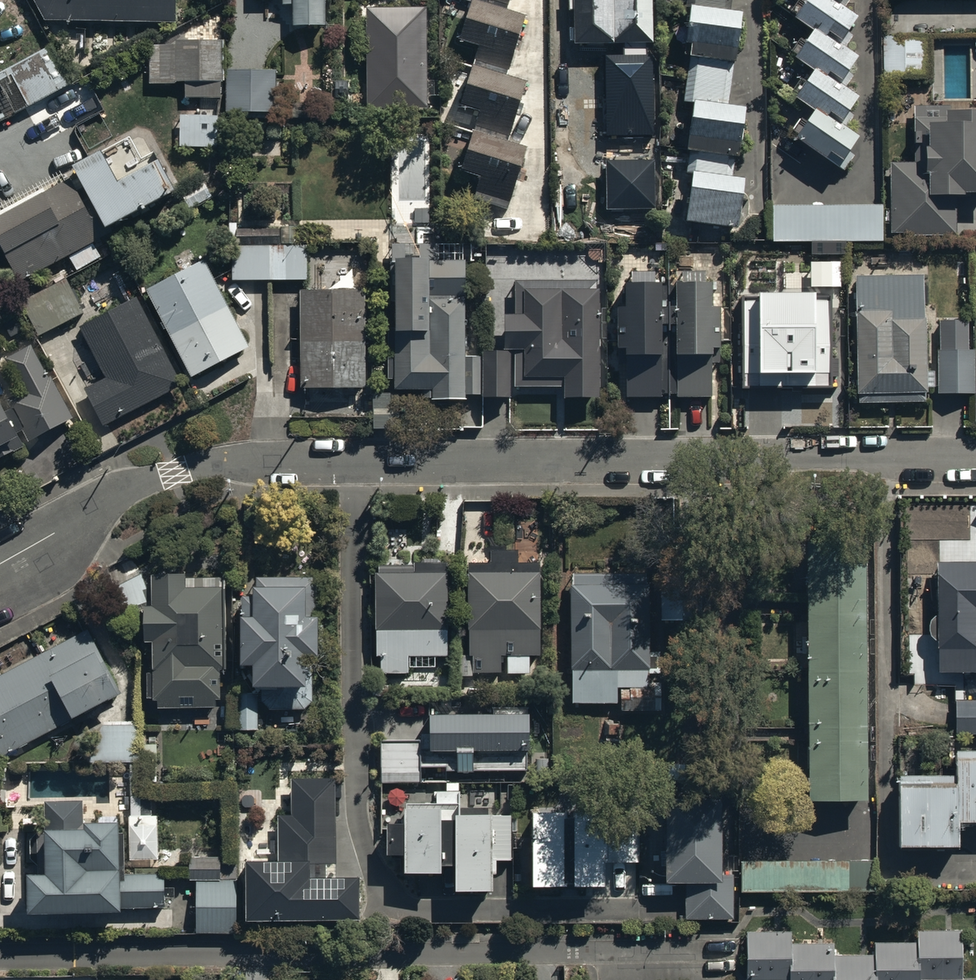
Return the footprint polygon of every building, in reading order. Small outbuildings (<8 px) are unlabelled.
[(39,17),(173,20),(174,0),(30,0),(39,17)] [(324,0),(280,0),(280,1),(291,1),(292,24),(324,23),(324,0)] [(458,34),(476,39),(456,100),(477,106),(459,165),(479,171),(471,197),(475,198),(471,211),(492,218),(497,204),(503,206),(524,142),(505,136),(524,77),(504,71),(523,12),(506,6),(508,0),(469,0),(458,34)] [(650,0),(566,0),(566,7),(572,6),(573,39),(651,38),(650,0)] [(680,38),(689,39),(682,99),(690,100),(685,145),(688,146),(686,169),(689,170),(684,216),(734,222),(740,173),(730,172),(738,101),(726,100),(737,7),(728,6),(729,0),(685,0),(680,38)] [(842,169),(854,152),(845,144),(857,128),(847,120),(852,113),(843,107),(854,92),(845,86),(854,75),(843,67),(854,52),(842,43),(852,30),(843,23),(853,9),(843,1),(844,0),(800,0),(792,10),(812,25),(792,53),(809,66),(791,90),(812,106),(793,132),(842,169)] [(425,6),(365,6),(366,109),(426,108),(425,6)] [(881,31),(881,76),(923,76),(924,31),(881,31)] [(175,79),(186,79),(186,96),(220,95),(220,37),(149,38),(150,81),(175,81),(175,79)] [(605,55),(606,134),(657,133),(656,54),(605,55)] [(225,66),(226,108),(275,107),(275,65),(225,66)] [(890,229),(907,229),(907,234),(955,233),(955,190),(961,190),(961,186),(975,186),(975,104),(912,105),(913,160),(889,160),(890,229)] [(181,112),(180,144),(218,145),(218,142),(227,142),(228,116),(218,116),(218,113),(181,112)] [(74,160),(105,220),(169,186),(154,157),(119,176),(103,145),(74,160)] [(606,160),(607,208),(656,207),(656,160),(606,160)] [(0,210),(0,236),(22,277),(66,253),(76,269),(101,255),(92,239),(105,232),(90,203),(86,205),(71,176),(46,189),(45,186),(0,210)] [(202,178),(181,190),(190,206),(211,194),(202,178)] [(881,202),(771,203),(772,238),(882,238),(881,202)] [(230,243),(230,278),(308,278),(308,244),(282,244),(282,227),(233,227),(233,243),(230,243)] [(463,354),(463,257),(425,257),(425,251),(395,252),(395,323),(388,323),(388,346),(394,345),(394,355),(388,355),(388,376),(395,375),(395,386),(431,386),(431,395),(467,395),(467,392),(487,392),(487,354),(463,354)] [(249,345),(204,257),(147,285),(192,374),(249,345)] [(854,273),(855,390),(858,390),(858,400),(925,399),(925,383),(932,383),(932,368),(923,368),(922,273),(854,273)] [(625,350),(626,395),(660,394),(659,391),(676,390),(676,394),(710,393),(710,358),(718,358),(717,302),(709,302),(708,276),(674,276),(674,281),(660,281),(659,276),(624,277),(625,302),(613,303),(614,344),(622,343),(622,350),(625,350)] [(20,301),(38,334),(83,310),(65,277),(20,301)] [(573,285),(521,284),(521,311),(503,310),(502,345),(513,345),(513,382),(562,383),(562,394),(597,395),(599,281),(573,281),(573,285)] [(734,284),(735,364),(839,362),(838,302),(776,302),(776,284),(734,284)] [(367,286),(301,286),(301,384),(367,384),(367,286)] [(181,381),(135,295),(79,325),(106,375),(85,386),(104,422),(181,381)] [(938,318),(937,392),(973,392),(974,343),(965,343),(965,318),(938,318)] [(22,427),(27,438),(72,414),(52,375),(49,377),(31,343),(6,356),(23,389),(7,397),(11,404),(6,406),(1,396),(0,397),(0,438),(22,427)] [(375,390),(374,427),(404,427),(405,391),(375,390)] [(804,521),(808,798),(865,797),(861,520),(804,521)] [(937,668),(975,668),(975,688),(975,558),(935,558),(937,668)] [(374,569),(375,651),(379,651),(379,668),(408,668),(408,652),(445,652),(445,559),(412,559),(412,569),(374,569)] [(223,574),(184,574),(184,567),(153,568),(153,600),(147,600),(147,637),(153,637),(153,663),(146,663),(146,696),(159,696),(159,703),(218,702),(218,664),(223,664),(223,574)] [(467,568),(468,652),(457,652),(457,673),(473,673),(473,670),(500,669),(500,652),(505,652),(505,671),(527,671),(527,654),(538,654),(537,568),(467,568)] [(568,582),(570,700),(614,699),(614,683),(619,683),(620,709),(659,708),(659,682),(648,682),(646,570),(571,571),(571,582),(568,582)] [(314,574),(255,574),(254,578),(253,578),(253,587),(241,587),(242,656),(253,655),(254,679),(262,679),(263,700),(268,705),(301,705),(302,704),(303,703),(303,702),(304,702),(305,701),(305,700),(306,699),(306,698),(307,697),(308,697),(308,696),(309,695),(309,694),(310,693),(310,692),(310,691),(311,690),(311,689),(312,689),(312,688),(312,687),(313,686),(313,685),(313,684),(313,683),(314,682),(314,681),(314,680),(314,679),(314,678),(314,677),(314,676),(314,675),(314,674),(314,673),(314,647),(318,647),(318,641),(321,641),(321,621),(318,621),(318,607),(314,607),(314,574)] [(87,627),(0,675),(0,758),(122,690),(87,627)] [(237,690),(237,726),(258,726),(258,690),(237,690)] [(954,697),(954,730),(975,730),(975,698),(954,697)] [(526,708),(427,709),(427,745),(419,745),(419,736),(379,737),(380,781),(420,781),(420,763),(444,763),(444,768),(526,768),(526,708)] [(96,720),(96,757),(141,757),(141,720),(96,720)] [(900,847),(958,846),(958,823),(975,823),(975,753),(957,753),(957,777),(900,776),(900,847)] [(243,858),(245,918),(357,915),(356,874),(334,874),(331,775),(290,777),(291,812),(275,813),(276,857),(243,858)] [(401,847),(401,864),(437,864),(437,857),(451,857),(451,883),(490,883),(490,870),(495,870),(495,857),(509,857),(509,813),(489,813),(489,807),(458,807),(457,780),(444,781),(444,788),(434,788),(435,798),(405,798),(405,802),(400,802),(400,807),(390,807),(389,817),(384,817),(383,847),(401,847)] [(248,806),(248,783),(234,783),(234,806),(248,806)] [(662,791),(662,876),(684,876),(684,917),(732,917),(732,871),(719,871),(719,791),(662,791)] [(25,866),(25,906),(162,905),(162,871),(117,872),(117,819),(84,820),(84,822),(79,822),(79,798),(43,799),(43,831),(35,831),(28,838),(28,857),(36,864),(36,866),(25,866)] [(528,803),(528,880),(564,880),(564,877),(570,877),(570,878),(603,878),(603,859),(639,859),(639,801),(598,801),(598,804),(570,804),(570,812),(562,812),(562,803),(528,803)] [(155,856),(155,813),(127,813),(127,856),(155,856)] [(189,877),(195,877),(195,931),(236,931),(236,854),(189,854),(189,877)] [(876,856),(741,856),(741,888),(876,887),(876,856)] [(746,977),(779,977),(779,979),(917,979),(917,977),(950,977),(950,979),(960,979),(960,928),(916,928),(916,940),(873,940),(873,953),(832,953),(832,942),(792,942),(792,930),(746,930),(746,977)]
